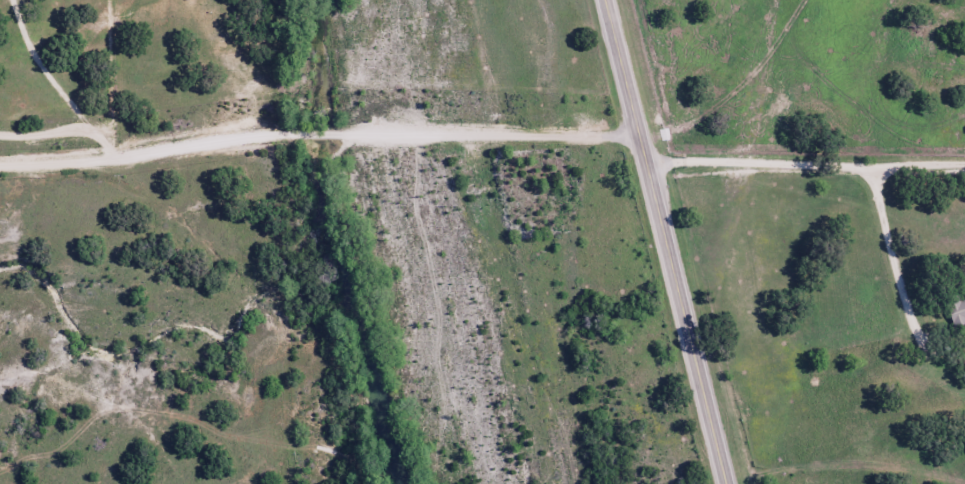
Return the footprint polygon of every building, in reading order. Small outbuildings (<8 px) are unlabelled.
[(946,304),(954,326),(964,322),(964,297),(946,304)]
